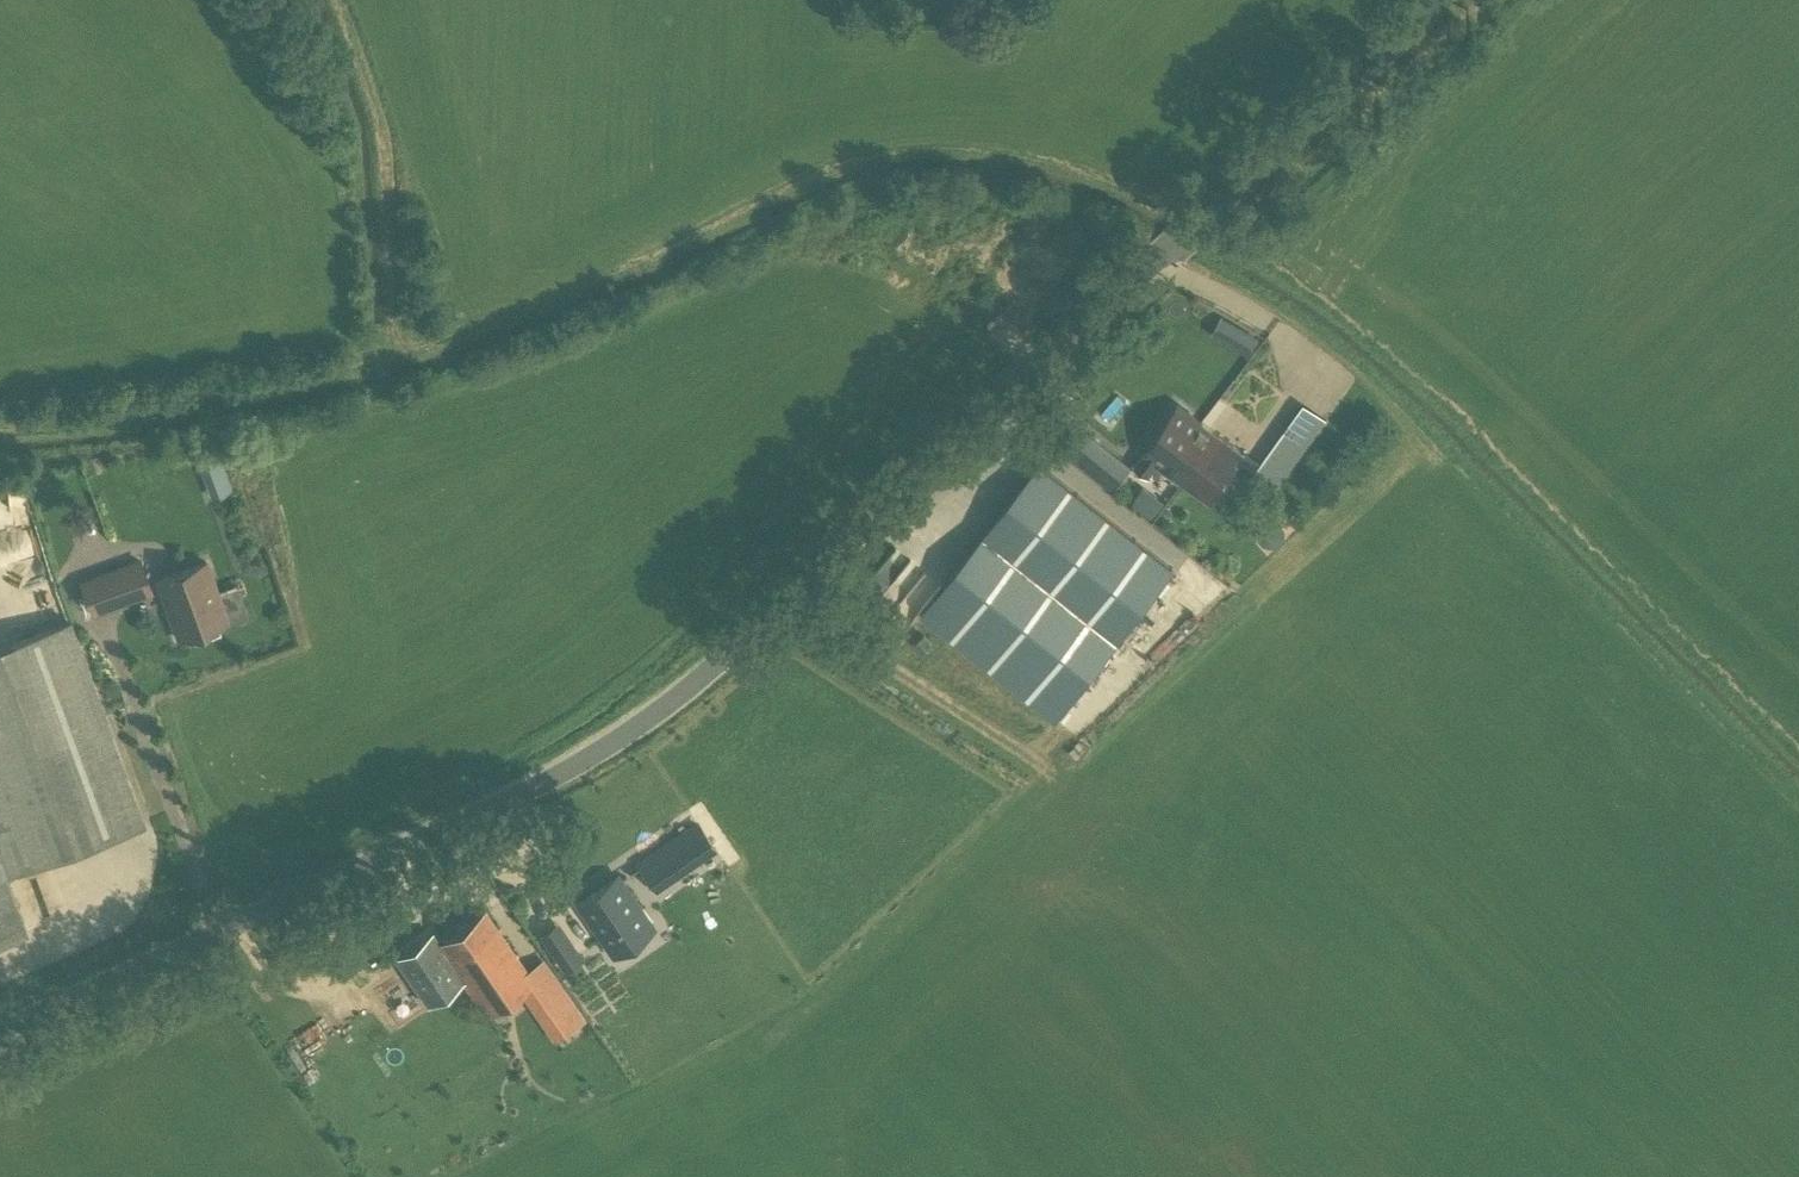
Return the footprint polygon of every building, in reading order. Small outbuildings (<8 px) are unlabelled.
[(1237,323),(1224,313),(1214,327),(1224,334),(1230,333),(1237,323)] [(1159,464),(1181,480),(1196,458),(1184,449),(1203,422),(1179,405),(1134,465),(1149,477),(1159,464)] [(1298,410),(1250,478),(1274,494),(1322,426),(1298,410)] [(1057,444),(1097,478),(1116,455),(1077,420),(1057,444)] [(1196,458),(1181,480),(1211,502),(1246,454),(1203,422),(1184,449),(1196,458)] [(206,498),(232,493),(224,454),(198,460),(206,498)] [(1041,464),(922,615),(1054,720),(1173,568),(1041,464)] [(1159,516),(1171,500),(1150,483),(1137,499),(1159,516)] [(119,568),(81,582),(93,614),(131,600),(152,592),(140,561),(119,568)] [(179,639),(185,637),(191,640),(197,639),(201,636),(204,630),(228,622),(207,562),(157,580),(179,639)] [(0,648),(0,838),(13,872),(146,823),(72,622),(0,648)] [(917,648),(926,655),(934,644),(924,637),(917,648)] [(699,825),(670,845),(682,863),(712,843),(699,825)] [(28,932),(7,874),(13,872),(0,838),(0,943),(28,932)] [(654,927),(618,876),(579,903),(614,954),(654,927)] [(394,957),(425,1002),(461,978),(486,1015),(534,981),(485,909),(438,941),(431,931),(394,957)] [(581,959),(573,947),(557,958),(566,970),(581,959)]
